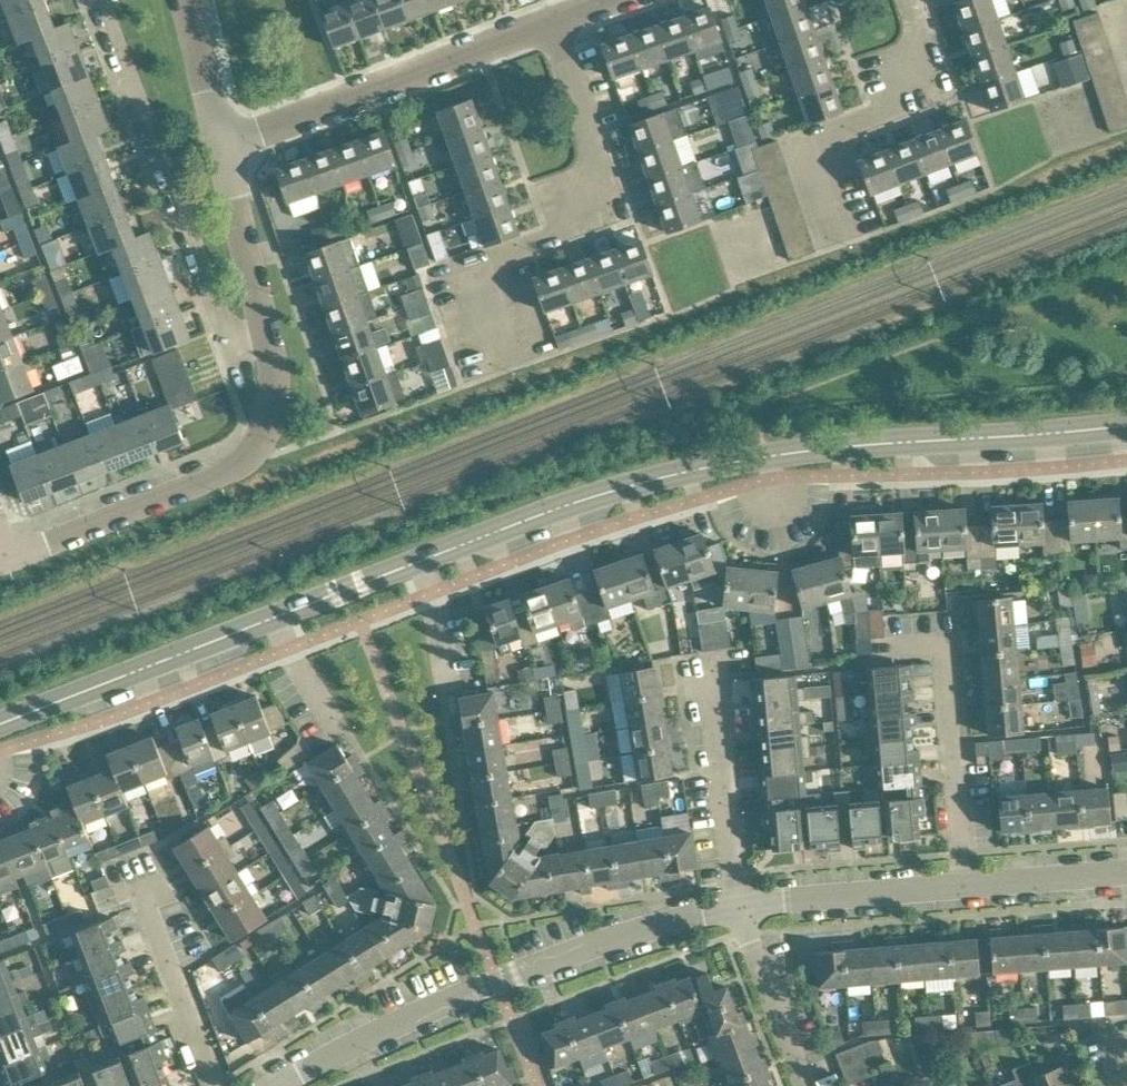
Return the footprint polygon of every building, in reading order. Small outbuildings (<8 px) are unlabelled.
[(44,0),(2,0),(8,16),(45,2),(44,0)] [(375,0),(352,0),(347,2),(359,37),(385,28),(375,0)] [(404,0),(375,0),(385,28),(411,19),(404,0)] [(433,0),(404,0),(411,19),(436,9),(433,0)] [(436,9),(461,0),(433,0),(436,9)] [(771,16),(805,3),(804,0),(766,0),(771,16)] [(964,30),(998,19),(991,0),(962,0),(955,3),(964,30)] [(1073,0),(1059,0),(1062,10),(1075,6),(1073,0)] [(1083,10),(1096,6),(1094,0),(1080,0),(1083,10)] [(55,28),(45,2),(8,16),(18,43),(33,37),(32,37),(55,28)] [(359,37),(347,2),(320,12),(333,47),(359,37)] [(814,29),(805,3),(771,16),(780,42),(814,29)] [(709,7),(682,16),(694,50),(721,41),(709,7)] [(1077,32),(1102,24),(1098,12),(1073,20),(1077,32)] [(722,19),(726,32),(738,27),(734,15),(722,19)] [(694,50),(682,16),(655,25),(667,59),(694,50)] [(1007,46),(998,19),(964,30),(973,57),(1007,46)] [(69,22),(55,28),(32,37),(33,37),(43,63),(79,49),(69,22)] [(1106,37),(1102,24),(1077,32),(1081,45),(1106,37)] [(667,59),(655,25),(629,34),(641,68),(667,59)] [(742,40),(738,27),(726,32),(730,44),(742,40)] [(823,56),(814,29),(780,42),(790,69),(823,56)] [(641,68),(629,34),(602,43),(613,77),(641,68)] [(1111,49),(1106,37),(1081,45),(1083,50),(1085,57),(1111,49)] [(1059,43),(1063,56),(1077,51),(1073,39),(1059,43)] [(1016,72),(1007,46),(973,57),(982,83),(1016,72)] [(89,75),(79,49),(43,63),(53,89),(89,75)] [(1089,69),(1114,61),(1111,49),(1085,57),(1089,69)] [(1082,53),(1055,62),(1063,86),(1072,83),(1090,77),(1082,53)] [(833,83),(823,56),(790,69),(799,95),(833,83)] [(1093,82),(1119,74),(1114,61),(1089,69),(1092,77),(1093,82)] [(730,66),(702,75),(703,77),(708,91),(720,86),(735,81),(730,66)] [(740,72),(744,85),(757,80),(753,68),(740,72)] [(1025,99),(1016,72),(982,83),(991,110),(1025,99)] [(1097,94),(1123,86),(1119,74),(1093,82),(1097,94)] [(99,101),(89,75),(53,89),(63,115),(99,101)] [(708,91),(703,77),(691,81),(695,95),(708,91)] [(761,94),(757,80),(744,85),(748,98),(761,94)] [(842,111),(833,83),(799,95),(808,122),(842,111)] [(1126,98),(1123,86),(1097,94),(1101,106),(1126,98)] [(662,92),(650,96),(654,107),(666,104),(662,92)] [(654,107),(650,96),(641,99),(644,110),(654,107)] [(1126,98),(1101,106),(1105,119),(1126,112),(1126,99),(1126,98)] [(438,111),(448,140),(469,132),(481,128),(471,99),(438,111)] [(109,128),(99,101),(63,115),(73,141),(95,133),(109,128)] [(747,115),(743,102),(730,107),(734,119),(747,115)] [(1105,119),(1110,132),(1126,126),(1126,112),(1105,119)] [(629,124),(639,152),(673,140),(663,113),(629,124)] [(751,128),(747,115),(734,119),(729,121),(733,134),(738,132),(751,128)] [(0,139),(12,135),(6,119),(0,122),(0,139)] [(965,119),(938,129),(951,163),(977,153),(965,119)] [(770,121),(757,126),(762,139),(775,134),(770,121)] [(490,153),(481,128),(469,132),(448,140),(457,166),(478,158),(490,153)] [(951,163),(938,129),(912,139),(925,173),(951,163)] [(395,164),(383,130),(355,140),(368,174),(395,164)] [(105,159),(95,133),(73,141),(58,146),(69,173),(105,159)] [(18,150),(12,135),(0,139),(6,154),(18,150)] [(395,142),(399,156),(412,151),(407,138),(395,142)] [(925,173),(912,139),(886,149),(899,183),(925,173)] [(368,174),(355,140),(329,149),(342,183),(368,174)] [(682,167),(673,140),(639,152),(648,179),(682,167)] [(756,161),(782,153),(777,140),(752,149),(756,161)] [(342,183),(329,149),(303,159),(315,192),(342,183)] [(899,183),(886,149),(859,160),(871,193),(899,183)] [(416,163),(412,151),(399,156),(403,167),(416,163)] [(500,180),(490,153),(478,158),(457,166),(466,192),(487,184),(500,180)] [(786,165),(782,153),(756,161),(759,169),(760,174),(786,165)] [(12,186),(1,159),(0,159),(0,190),(12,186)] [(115,185),(105,159),(69,173),(79,200),(115,185)] [(315,192),(303,159),(276,168),(288,202),(315,192)] [(790,177),(786,165),(760,174),(764,183),(765,186),(790,177)] [(691,194),(682,167),(648,179),(658,206),(691,194)] [(740,176),(737,177),(741,190),(744,189),(758,184),(764,183),(760,174),(759,169),(754,171),(740,176)] [(15,176),(21,192),(32,188),(26,172),(15,176)] [(769,198),(794,190),(790,177),(765,186),(769,198)] [(509,206),(500,180),(487,184),(466,192),(476,219),(497,211),(509,206)] [(971,180),(959,185),(964,197),(976,193),(971,180)] [(125,212),(115,185),(79,200),(89,226),(125,212)] [(964,197),(959,185),(946,189),(951,202),(964,197)] [(12,186),(0,190),(0,193),(5,205),(9,217),(22,212),(12,186)] [(38,202),(32,188),(21,192),(26,207),(38,202)] [(773,210),(798,202),(794,190),(769,198),(773,210)] [(413,196),(418,208),(430,204),(426,191),(413,196)] [(700,220),(691,194),(658,206),(667,232),(700,220)] [(919,200),(906,205),(911,218),(924,213),(919,200)] [(393,201),(380,206),(384,219),(398,214),(393,201)] [(802,214),(798,202),(773,210),(777,223),(802,214)] [(435,216),(430,204),(418,208),(422,220),(435,216)] [(911,218),(906,205),(894,210),(899,222),(911,218)] [(384,219),(380,206),(367,210),(371,223),(384,219)] [(519,233),(509,206),(497,211),(476,219),(485,245),(519,233)] [(32,238),(22,212),(9,217),(1,220),(5,233),(14,229),(19,243),(32,238)] [(136,238),(135,237),(125,212),(89,226),(99,252),(113,247),(113,246),(136,238)] [(407,247),(423,242),(412,213),(397,218),(407,247)] [(807,226),(802,214),(777,223),(781,235),(807,226)] [(338,221),(325,225),(330,238),(342,233),(338,221)] [(35,229),(41,244),(52,239),(46,224),(35,229)] [(325,225),(313,230),(317,242),(330,238),(325,225)] [(786,247),(811,239),(807,226),(781,235),(786,247)] [(440,231),(428,235),(432,248),(436,262),(449,257),(444,244),(440,231)] [(149,232),(135,237),(136,238),(113,246),(113,247),(123,272),(160,258),(149,232)] [(52,239),(41,244),(47,259),(51,271),(63,266),(68,264),(58,237),(52,239)] [(38,253),(32,238),(19,243),(25,258),(38,253)] [(640,239),(614,249),(626,283),(652,273),(640,239)] [(815,251),(811,239),(786,247),(790,260),(815,251)] [(306,253),(315,280),(349,268),(340,241),(306,253)] [(415,269),(430,263),(423,242),(407,247),(415,269)] [(626,283),(614,249),(587,258),(599,292),(626,283)] [(170,284),(160,258),(123,272),(133,298),(170,284)] [(599,292),(587,258),(560,268),(573,301),(599,292)] [(360,265),(349,268),(315,280),(324,306),(358,295),(369,291),(360,265)] [(73,292),(63,266),(51,271),(61,296),(73,292)] [(573,301),(560,268),(533,277),(545,311),(573,301)] [(419,273),(406,278),(411,292),(424,288),(419,273)] [(33,280),(39,295),(50,291),(44,276),(33,280)] [(180,311),(170,284),(133,298),(143,325),(180,311)] [(411,292),(402,295),(406,308),(415,304),(428,300),(424,288),(411,292)] [(56,306),(50,291),(39,295),(45,311),(56,306)] [(78,307),(73,292),(61,296),(67,311),(78,307)] [(367,321),(358,295),(324,306),(334,333),(367,321)] [(415,304),(406,308),(410,320),(419,317),(432,312),(428,300),(415,304)] [(78,307),(67,311),(71,322),(91,314),(87,302),(78,305),(78,307)] [(647,304),(634,308),(639,321),(651,317),(647,304)] [(639,321),(634,308),(621,313),(626,325),(639,321)] [(2,310),(0,311),(0,341),(12,337),(2,310)] [(190,337),(180,311),(143,325),(154,351),(190,337)] [(49,322),(59,348),(73,343),(63,317),(49,322)] [(377,348),(367,321),(334,333),(343,359),(377,348)] [(594,323),(581,327),(586,340),(598,335),(594,323)] [(586,340),(581,327),(554,336),(559,349),(586,340)] [(75,333),(81,348),(93,344),(87,329),(75,333)] [(12,337),(0,341),(0,371),(22,363),(12,337)] [(427,359),(446,353),(441,338),(416,347),(421,362),(427,359)] [(79,358),(73,343),(59,348),(65,363),(79,358)] [(99,359),(93,344),(81,348),(87,364),(90,371),(91,374),(96,372),(111,366),(107,356),(99,359)] [(343,359),(352,385),(386,373),(396,370),(387,344),(377,348),(343,359)] [(157,372),(183,362),(178,349),(152,359),(157,372)] [(432,372),(451,365),(446,353),(427,359),(432,372)] [(161,384),(188,374),(183,362),(157,372),(161,384)] [(22,363),(0,371),(0,401),(32,389),(22,363)] [(116,378),(111,366),(96,372),(100,384),(116,378)] [(439,392),(458,385),(452,370),(434,376),(439,392)] [(96,372),(91,374),(81,378),(85,390),(100,384),(96,372)] [(395,401),(386,373),(352,385),(361,413),(395,401)] [(193,387),(188,374),(161,384),(166,397),(193,387)] [(59,387),(44,393),(48,404),(64,398),(59,387)] [(198,399),(193,387),(166,397),(169,404),(171,409),(198,399)] [(44,393),(28,399),(33,410),(48,404),(44,393)] [(23,416),(18,403),(0,409),(0,424),(23,416)] [(183,440),(171,409),(169,404),(141,414),(155,451),(181,441),(183,440)] [(155,451),(141,414),(115,424),(129,461),(155,451)] [(129,461),(115,424),(89,435),(103,471),(129,461)] [(103,471),(89,435),(62,445),(76,481),(103,471)] [(76,481),(62,445),(36,455),(50,491),(76,481)] [(50,491),(36,455),(11,465),(25,501),(27,500),(26,500),(50,491)] [(1120,515),(1118,497),(1094,499),(1096,539),(1121,537),(1121,548),(1126,547),(1126,514),(1120,515)] [(1096,539),(1094,499),(1068,501),(1069,518),(1056,519),(1058,553),(1074,552),(1073,541),(1096,539)] [(1041,502),(1016,504),(1019,544),(1044,543),(1044,554),(1058,553),(1056,519),(1043,520),(1041,502)] [(1019,544),(1016,504),(991,506),(992,523),(978,524),(982,576),(983,576),(983,568),(997,567),(995,546),(1019,544)] [(965,508),(940,509),(943,549),(966,548),(967,559),(968,559),(969,569),(975,569),(976,577),(982,576),(978,524),(966,525),(965,508)] [(943,549),(940,509),(914,511),(916,529),(902,530),(903,552),(904,563),(931,561),(931,550),(943,549)] [(901,512),(876,514),(879,553),(903,552),(902,530),(901,512)] [(879,553),(876,514),(851,515),(852,530),(838,531),(839,556),(844,568),(856,564),(855,555),(879,553)] [(728,567),(720,542),(706,547),(701,533),(693,536),(692,533),(678,537),(679,541),(678,541),(691,579),(694,588),(717,581),(718,586),(726,583),(726,581),(728,567)] [(678,541),(654,549),(660,566),(661,566),(668,587),(691,579),(678,541)] [(661,566),(660,566),(647,570),(642,553),(618,561),(631,599),(643,595),(649,609),(673,601),(668,587),(661,566)] [(851,594),(844,568),(839,556),(818,562),(828,600),(842,597),(846,613),(856,611),(851,594)] [(631,599),(618,561),(594,569),(600,586),(587,590),(597,622),(598,621),(602,632),(613,628),(609,618),(612,617),(613,619),(635,611),(631,599)] [(828,600),(818,562),(792,569),(802,607),(828,600)] [(752,569),(728,567),(726,581),(726,583),(724,606),(748,608),(752,569)] [(777,571),(752,569),(748,608),(773,611),(777,571)] [(597,622),(587,590),(574,595),(569,578),(545,586),(557,624),(571,619),(574,629),(584,626),(597,622)] [(557,624),(545,586),(521,594),(527,611),(514,615),(513,615),(521,636),(520,636),(524,647),(538,642),(535,631),(557,624)] [(1059,589),(1061,605),(1072,604),(1070,587),(1059,589)] [(1086,595),(1073,598),(1074,603),(1075,611),(1088,609),(1086,595)] [(977,612),(979,626),(1012,623),(1010,597),(974,600),(975,612),(977,612)] [(521,636),(513,615),(514,615),(509,598),(484,606),(497,644),(499,643),(503,653),(512,650),(509,640),(518,637),(520,636),(521,636)] [(883,609),(881,609),(869,610),(871,638),(885,637),(883,609)] [(871,638),(869,610),(864,610),(854,611),(857,639),(871,638)] [(811,666),(804,615),(790,618),(797,667),(811,666)] [(1056,619),(1060,645),(1072,643),(1069,626),(1067,617),(1056,619)] [(797,667),(790,618),(776,620),(781,656),(783,668),(783,669),(797,667)] [(726,619),(713,622),(718,649),(730,647),(726,619)] [(718,649),(713,622),(698,624),(703,651),(718,649)] [(1015,649),(1012,623),(979,626),(980,643),(977,643),(978,652),(1015,649)] [(1075,662),(1072,643),(1060,645),(1063,664),(1075,662)] [(1084,668),(1098,666),(1094,643),(1080,645),(1084,668)] [(663,647),(653,649),(654,655),(665,653),(663,647)] [(483,651),(488,683),(502,681),(497,649),(483,651)] [(1017,676),(1015,649),(978,652),(979,665),(982,665),(983,679),(1017,676)] [(770,657),(757,658),(758,670),(771,669),(783,668),(781,656),(770,657)] [(860,682),(861,694),(869,693),(913,689),(913,688),(906,689),(905,677),(912,676),(911,664),(867,668),(868,682),(860,682)] [(544,665),(534,667),(535,678),(546,676),(544,665)] [(531,667),(517,671),(521,683),(534,678),(531,667)] [(620,673),(624,699),(662,693),(660,682),(657,683),(654,667),(620,673)] [(1065,674),(1068,698),(1080,696),(1077,679),(1077,672),(1065,674)] [(796,686),(795,675),(751,678),(752,690),(759,690),(760,702),(753,702),(753,703),(806,699),(805,687),(804,686),(796,686)] [(1019,703),(1017,676),(983,679),(985,696),(982,696),(983,706),(1019,703)] [(1085,679),(1090,713),(1101,712),(1096,678),(1085,679)] [(815,687),(805,687),(806,699),(815,699),(815,687)] [(564,691),(567,709),(578,707),(575,689),(564,691)] [(908,713),(907,701),(914,700),(913,689),(869,693),(870,705),(862,706),(863,718),(871,717),(915,713),(915,712),(908,713)] [(454,715),(456,725),(498,718),(493,691),(458,697),(461,713),(454,715)] [(664,704),(662,693),(624,699),(629,726),(663,720),(661,704),(664,704)] [(544,696),(546,710),(559,707),(557,694),(544,696)] [(256,695),(233,705),(247,741),(271,732),(270,730),(287,724),(274,704),(262,708),(256,695)] [(1083,715),(1080,696),(1068,698),(1071,717),(1083,715)] [(814,722),(812,709),(798,710),(797,700),(806,699),(753,703),(754,714),(761,714),(762,726),(755,726),(755,727),(808,723),(814,722)] [(1022,731),(1019,703),(983,706),(984,718),(987,718),(988,734),(1022,731)] [(247,741),(233,705),(210,713),(215,725),(204,729),(203,730),(213,755),(212,755),(214,761),(228,755),(226,750),(247,741)] [(562,721),(559,707),(546,710),(548,723),(562,721)] [(582,734),(578,707),(567,709),(571,736),(582,734)] [(916,724),(915,713),(871,717),(872,729),(864,730),(865,741),(910,737),(909,725),(916,724)] [(203,730),(204,729),(199,718),(176,727),(180,739),(169,743),(180,774),(193,769),(200,772),(211,768),(214,761),(212,755),(213,755),(203,730)] [(502,745),(498,718),(456,725),(457,736),(465,735),(467,750),(502,745)] [(666,736),(663,720),(629,726),(633,752),(671,746),(669,735),(666,736)] [(833,720),(823,721),(824,730),(833,729),(833,720)] [(808,723),(755,727),(756,738),(763,738),(764,750),(810,746),(809,735),(800,736),(799,724),(808,723)] [(1093,731),(1074,732),(1076,752),(1077,752),(1076,745),(1094,744),(1093,731)] [(1076,752),(1074,732),(1056,734),(1057,747),(1057,753),(1076,752)] [(587,760),(582,734),(571,736),(576,762),(587,760)] [(1118,735),(1108,736),(1110,750),(1120,749),(1118,735)] [(180,774),(169,743),(157,748),(153,736),(130,745),(144,782),(165,774),(167,779),(180,774)] [(1039,736),(1021,737),(1022,749),(1040,748),(1039,736)] [(911,750),(910,737),(865,741),(866,752),(874,751),(875,764),(867,764),(867,765),(919,760),(918,749),(911,750)] [(1022,749),(1021,737),(1003,739),(1003,740),(988,741),(989,752),(1022,749)] [(989,752),(988,741),(975,742),(976,755),(985,754),(989,754),(989,752)] [(277,760),(286,770),(307,756),(298,742),(281,756),(277,760)] [(321,785),(358,762),(352,754),(346,758),(337,744),(307,762),(321,785)] [(144,782),(130,745),(106,754),(112,769),(112,768),(121,791),(122,791),(144,782)] [(507,771),(502,745),(467,750),(470,766),(463,767),(465,778),(507,771)] [(672,757),(671,746),(633,752),(638,779),(672,773),(670,757),(672,757)] [(811,757),(810,746),(764,750),(765,763),(759,763),(760,774),(812,770),(812,769),(803,770),(802,758),(811,757)] [(553,749),(555,763),(568,760),(566,747),(553,749)] [(1110,755),(1113,770),(1126,768),(1126,752),(1110,755)] [(986,763),(985,754),(976,755),(977,764),(986,763)] [(571,773),(568,760),(555,763),(557,776),(571,773)] [(591,786),(587,760),(576,762),(580,788),(591,786)] [(919,761),(919,760),(867,765),(868,776),(876,775),(878,788),(879,788),(879,789),(918,785),(921,785),(920,773),(914,774),(913,762),(919,761)] [(364,772),(358,762),(321,785),(335,807),(365,788),(357,776),(364,772)] [(112,768),(112,769),(90,777),(104,815),(128,805),(122,791),(121,791),(112,768)] [(813,781),(812,770),(760,774),(760,775),(766,775),(767,787),(761,787),(762,799),(765,799),(805,795),(804,782),(813,781)] [(511,797),(507,771),(465,778),(466,789),(474,787),(476,802),(469,804),(511,797)] [(104,815),(90,777),(67,786),(73,801),(71,801),(81,824),(83,823),(104,815)] [(668,781),(655,783),(657,797),(670,794),(668,781)] [(657,797),(655,783),(641,785),(644,799),(657,797)] [(919,796),(918,785),(879,789),(879,788),(878,788),(877,788),(880,819),(887,819),(888,832),(899,831),(899,839),(919,837),(917,816),(924,815),(922,796),(919,796)] [(1107,787),(1080,790),(1083,827),(1094,826),(1093,823),(1110,822),(1107,787)] [(349,830),(386,807),(380,799),(374,803),(365,788),(335,807),(349,830)] [(882,840),(880,819),(877,788),(863,789),(864,802),(851,803),(850,791),(841,792),(845,833),(851,833),(853,848),(854,848),(853,835),(863,834),(864,847),(865,847),(864,842),(882,840)] [(615,790),(602,792),(604,805),(617,803),(615,790)] [(1083,827),(1080,790),(1052,792),(1056,827),(1072,825),(1072,828),(1083,827)] [(1115,821),(1126,820),(1126,798),(1126,790),(1113,791),(1115,821)] [(604,805),(602,792),(589,794),(591,808),(604,805)] [(845,833),(841,792),(834,792),(835,805),(822,806),(820,793),(806,795),(809,826),(810,847),(828,845),(828,850),(829,850),(828,837),(838,836),(839,849),(840,849),(839,834),(845,833)] [(1056,827),(1052,792),(1027,794),(1030,832),(1040,831),(1040,828),(1056,827)] [(550,809),(563,807),(561,794),(548,796),(550,809)] [(1030,832),(1027,794),(999,796),(1002,831),(1018,830),(1019,833),(1030,832)] [(806,795),(805,795),(765,799),(766,810),(763,810),(764,830),(771,829),(773,850),(793,848),(792,841),(803,840),(802,826),(809,826),(806,795)] [(515,823),(511,797),(469,804),(471,815),(478,814),(481,829),(517,823),(517,822),(515,823)] [(261,807),(268,818),(279,810),(273,800),(261,807)] [(81,824),(71,801),(50,810),(52,814),(53,814),(65,846),(66,846),(68,851),(70,858),(93,849),(83,823),(81,824)] [(240,807),(255,830),(264,824),(250,801),(240,807)] [(392,817),(386,807),(349,830),(363,852),(393,834),(385,821),(392,817)] [(563,807),(550,809),(552,817),(552,822),(565,819),(563,807)] [(293,833),(279,810),(268,818),(282,840),(293,833)] [(53,814),(52,814),(29,823),(31,828),(32,828),(45,860),(47,864),(46,865),(50,874),(73,865),(67,851),(68,851),(66,846),(65,846),(53,814)] [(552,822),(552,817),(535,820),(524,834),(544,849),(555,834),(552,822)] [(520,843),(517,823),(481,829),(490,881),(491,882),(492,881),(512,896),(511,897),(513,897),(537,893),(532,863),(527,863),(526,858),(516,850),(515,844),(520,843)] [(278,847),(264,824),(255,830),(269,853),(278,847)] [(189,871),(230,845),(225,836),(217,840),(209,826),(175,847),(189,870),(188,870),(189,871)] [(32,828),(31,828),(9,837),(16,855),(8,858),(15,877),(46,865),(47,864),(45,860),(32,828)] [(154,830),(138,836),(142,846),(158,840),(154,830)] [(407,857),(400,844),(406,840),(400,830),(394,834),(393,834),(363,852),(378,875),(376,876),(407,857)] [(691,831),(663,836),(671,878),(681,876),(680,869),(697,866),(691,831)] [(307,855),(293,833),(282,840),(296,862),(307,855)] [(142,846),(138,836),(116,845),(120,855),(142,846)] [(671,878),(663,836),(637,840),(643,875),(659,873),(660,880),(671,878)] [(0,840),(0,893),(18,886),(15,877),(8,858),(16,855),(9,837),(0,840)] [(643,875),(637,840),(610,845),(618,887),(629,885),(628,878),(643,875)] [(120,855),(116,845),(94,853),(98,864),(120,855)] [(202,894),(237,872),(229,859),(236,854),(230,845),(189,871),(190,871),(196,881),(194,882),(202,894)] [(618,887),(610,845),(584,849),(592,892),(592,891),(591,884),(606,882),(607,889),(618,887)] [(292,870),(278,847),(269,853),(283,875),(292,870)] [(592,892),(584,849),(559,853),(558,852),(557,852),(564,889),(580,886),(581,893),(592,892)] [(564,889),(557,852),(539,856),(540,861),(532,863),(537,893),(564,889)] [(315,868),(307,855),(296,862),(304,875),(315,868)] [(436,902),(407,857),(376,876),(387,893),(392,890),(396,896),(392,916),(391,916),(408,943),(429,930),(429,928),(428,928),(434,904),(435,904),(436,902)] [(307,893),(292,870),(283,875),(297,899),(307,893)] [(217,916),(258,890),(253,881),(246,885),(237,872),(202,894),(209,907),(211,906),(217,916)] [(91,881),(95,891),(110,885),(106,875),(91,881)] [(330,893),(341,887),(334,875),(323,882),(330,893)] [(372,912),(377,890),(360,886),(346,895),(345,895),(347,898),(353,909),(372,912)] [(346,895),(341,887),(330,893),(337,905),(347,898),(345,895),(346,895)] [(264,900),(258,890),(217,916),(232,939),(266,918),(257,904),(264,900)] [(309,914),(320,907),(313,895),(302,902),(309,914)] [(79,910),(65,915),(69,926),(83,920),(79,910)] [(408,943),(391,916),(385,920),(381,914),(364,925),(384,957),(408,943)] [(69,926),(65,915),(44,923),(48,934),(54,931),(69,926)] [(280,916),(268,923),(275,935),(287,927),(280,916)] [(73,959),(72,958),(121,939),(115,941),(111,930),(117,928),(112,917),(71,932),(76,945),(68,948),(70,951),(62,954),(65,962),(73,959)] [(1126,961),(1126,958),(1124,926),(1108,927),(1107,920),(1096,921),(1100,964),(1126,961)] [(1100,964),(1096,921),(1086,922),(1086,929),(1070,930),(1073,966),(1100,964)] [(275,935),(268,923),(256,931),(263,942),(275,935)] [(1073,966),(1070,930),(1055,932),(1054,924),(1043,925),(1047,968),(1073,966)] [(384,957),(364,925),(363,925),(364,927),(341,941),(365,978),(375,972),(371,965),(384,957)] [(1047,968),(1043,925),(1032,926),(1033,933),(1017,935),(1020,970),(1047,968)] [(1020,970),(1017,935),(1001,936),(1001,929),(989,930),(993,972),(1020,970)] [(24,931),(10,937),(13,947),(28,941),(24,931)] [(959,932),(949,933),(953,976),(979,973),(977,938),(960,940),(959,932)] [(953,976),(949,933),(938,934),(938,941),(923,943),(926,978),(953,976)] [(926,978),(923,943),(907,944),(906,936),(896,937),(900,980),(926,978)] [(10,937),(0,940),(0,952),(13,947),(10,937)] [(900,980),(896,937),(885,938),(885,946),(870,947),(872,982),(900,980)] [(125,950),(121,939),(72,958),(73,959),(81,981),(130,962),(130,961),(123,964),(119,953),(125,950)] [(365,978),(341,941),(319,955),(338,986),(352,977),(356,983),(365,978)] [(872,982),(870,947),(854,948),(853,941),(843,942),(846,984),(872,982)] [(846,984),(843,942),(831,943),(832,950),(815,951),(818,987),(846,984)] [(234,946),(223,952),(230,964),(241,957),(234,946)] [(230,964),(223,952),(213,959),(220,970),(230,964)] [(338,986),(319,955),(296,970),(319,1006),(330,1000),(326,993),(338,986)] [(20,978),(16,968),(8,971),(4,959),(0,960),(0,986),(20,978)] [(134,973),(130,962),(81,981),(81,982),(89,978),(94,990),(86,993),(90,1003),(132,987),(128,975),(134,973)] [(319,1006),(296,970),(274,984),(292,1014),(307,1005),(311,1011),(319,1006)] [(668,986),(666,981),(665,981),(681,1023),(691,1019),(700,1040),(708,1037),(716,1058),(743,1047),(758,1042),(757,1041),(754,1043),(745,1020),(740,1022),(726,986),(703,995),(717,1031),(711,1033),(690,976),(675,982),(676,982),(668,986)] [(20,978),(0,986),(0,1012),(29,1001),(25,990),(17,993),(13,982),(21,979),(20,978)] [(665,981),(664,982),(655,985),(656,989),(642,994),(654,1028),(678,1018),(680,1023),(681,1023),(665,981)] [(292,1014),(274,984),(251,998),(274,1034),(284,1028),(280,1022),(292,1014)] [(137,998),(132,987),(90,1003),(99,1026),(147,1007),(143,996),(137,998)] [(642,994),(627,1000),(625,997),(615,1000),(629,1037),(654,1028),(642,994)] [(274,1034),(251,998),(229,1012),(248,1042),(262,1033),(266,1039),(274,1034)] [(1126,1013),(1126,999),(1117,1000),(1118,1014),(1126,1013)] [(615,1000),(614,1001),(605,1004),(606,1008),(591,1014),(604,1047),(629,1037),(615,1000)] [(38,1023),(34,1013),(26,1016),(21,1004),(29,1001),(0,1012),(0,1038),(38,1023)] [(1090,1002),(1076,1003),(1077,1017),(1091,1016),(1090,1002)] [(1077,1017),(1076,1003),(1063,1004),(1064,1018),(1077,1017)] [(156,1029),(152,1018),(146,1021),(141,1010),(148,1007),(147,1007),(99,1026),(103,1036),(110,1033),(115,1045),(153,1030),(153,1031),(156,1029)] [(1024,1021),(1023,1007),(1010,1008),(1011,1022),(1024,1021)] [(1036,1007),(1023,1007),(1024,1021),(1037,1020),(1036,1007)] [(44,1009),(34,1013),(38,1023),(48,1019),(44,1009)] [(990,1024),(989,1010),(975,1011),(976,1025),(990,1024)] [(591,1014),(576,1019),(575,1016),(565,1020),(579,1056),(604,1047),(591,1014)] [(941,1014),(928,1015),(929,1029),(943,1028),(941,1014)] [(929,1029),(928,1015),(915,1016),(916,1030),(929,1029)] [(889,1019),(876,1020),(877,1033),(890,1032),(889,1019)] [(565,1020),(564,1020),(554,1024),(556,1027),(540,1033),(547,1052),(543,1053),(549,1068),(579,1056),(565,1020)] [(877,1033),(876,1020),(863,1020),(864,1034),(877,1033)] [(46,1046),(38,1023),(0,1038),(0,1064),(46,1046)] [(841,1029),(827,1035),(831,1047),(845,1041),(841,1029)] [(157,1041),(153,1031),(153,1030),(115,1045),(101,1051),(105,1062),(92,1067),(88,1056),(81,1058),(92,1085),(130,1085),(126,1074),(132,1072),(137,1084),(147,1080),(149,1085),(154,1085),(169,1080),(161,1061),(167,1058),(160,1040),(157,1041)] [(948,1035),(933,1041),(939,1058),(954,1053),(948,1035)] [(883,1053),(877,1039),(870,1040),(835,1054),(841,1069),(866,1060),(883,1053)] [(760,1058),(754,1044),(758,1043),(758,1042),(743,1047),(716,1058),(720,1057),(729,1082),(767,1067),(763,1057),(760,1058)] [(47,1071),(42,1059),(50,1056),(46,1046),(0,1064),(0,1065),(4,1063),(8,1074),(2,1076),(6,1085),(9,1085),(47,1071)] [(483,1051),(472,1055),(484,1085),(501,1085),(516,1080),(510,1066),(506,1067),(499,1048),(484,1054),(483,1051)] [(1081,1079),(1071,1051),(1057,1057),(1061,1067),(1036,1076),(1039,1085),(1069,1085),(1068,1083),(1081,1079)] [(679,1052),(666,1057),(670,1068),(683,1063),(679,1052)] [(471,1055),(462,1059),(463,1062),(448,1068),(455,1085),(484,1085),(472,1055),(471,1055)] [(670,1068),(666,1057),(652,1062),(656,1073),(670,1068)] [(81,1058),(74,1061),(78,1072),(66,1077),(62,1066),(47,1072),(47,1071),(9,1085),(92,1085),(81,1058)] [(872,1075),(866,1060),(841,1069),(847,1085),(872,1075)] [(1036,1076),(1031,1063),(1010,1071),(1014,1082),(1002,1085),(1039,1085),(1036,1076)] [(895,1064),(883,1069),(887,1081),(900,1076),(895,1064)] [(771,1077),(767,1067),(729,1082),(731,1085),(770,1085),(767,1079),(771,1077)] [(433,1073),(432,1070),(421,1074),(422,1078),(425,1085),(455,1085),(448,1068),(433,1073)] [(616,1076),(619,1085),(620,1085),(633,1081),(629,1071),(616,1076)] [(421,1074),(411,1078),(413,1081),(400,1085),(425,1085),(422,1078),(421,1074)] [(616,1076),(602,1081),(603,1085),(619,1085),(616,1076)] [(661,1085),(674,1085),(671,1076),(659,1080),(661,1085)]
